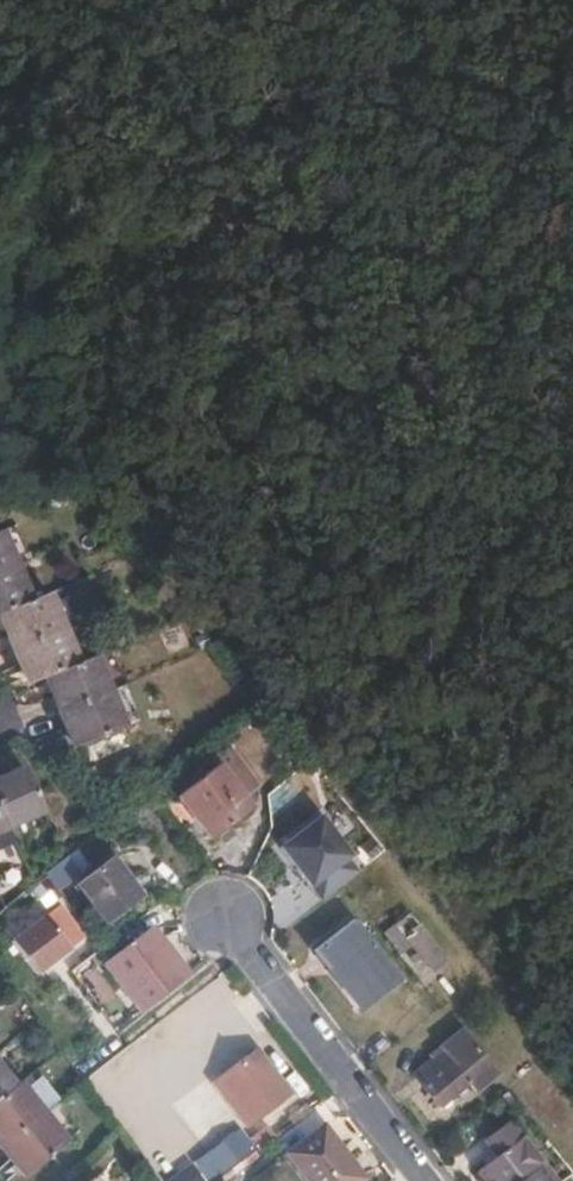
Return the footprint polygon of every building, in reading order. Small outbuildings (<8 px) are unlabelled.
[(74,525),(66,515),(53,524),(63,536),(74,525)] [(93,659),(77,665),(47,594),(32,599),(4,532),(0,533),(0,618),(27,685),(45,678),(73,748),(122,729),(93,659)] [(86,536),(72,547),(81,558),(96,545),(86,536)] [(182,627),(162,632),(167,650),(187,645),(182,627)] [(209,837),(248,806),(215,764),(177,794),(209,837)] [(23,768),(0,778),(0,834),(43,815),(23,768)] [(324,816),(283,847),(315,888),(351,859),(355,856),(324,816)] [(105,920),(140,893),(112,856),(76,883),(105,920)] [(351,859),(315,888),(325,902),(362,873),(351,859)] [(38,909),(57,901),(47,877),(28,885),(38,909)] [(61,905),(48,915),(72,946),(86,936),(61,905)] [(384,929),(420,976),(445,957),(410,910),(384,929)] [(48,915),(16,940),(42,973),(74,949),(72,946),(48,915)] [(360,1010),(397,979),(349,921),(313,952),(360,1010)] [(151,925),(108,958),(142,1003),(185,970),(151,925)] [(142,1003),(108,958),(103,961),(137,1008),(142,1003)] [(495,1070),(461,1026),(425,1054),(429,1058),(412,1073),(438,1106),(466,1083),(471,1089),(495,1070)] [(251,1122),(291,1093),(255,1046),(217,1076),(251,1122)] [(61,1130),(13,1071),(7,1076),(0,1066),(0,1137),(21,1161),(61,1130)] [(501,1092),(492,1100),(502,1111),(510,1104),(501,1092)] [(482,1180),(537,1180),(524,1164),(531,1157),(501,1121),(481,1138),(493,1154),(474,1171),(482,1180)] [(361,1175),(323,1123),(287,1152),(310,1180),(354,1180),(361,1175)] [(222,1180),(256,1152),(236,1128),(170,1180),(223,1180),(222,1180)] [(567,1172),(572,1179),(572,1146),(556,1159),(567,1172)] [(89,1169),(74,1180),(98,1180),(89,1169)]
